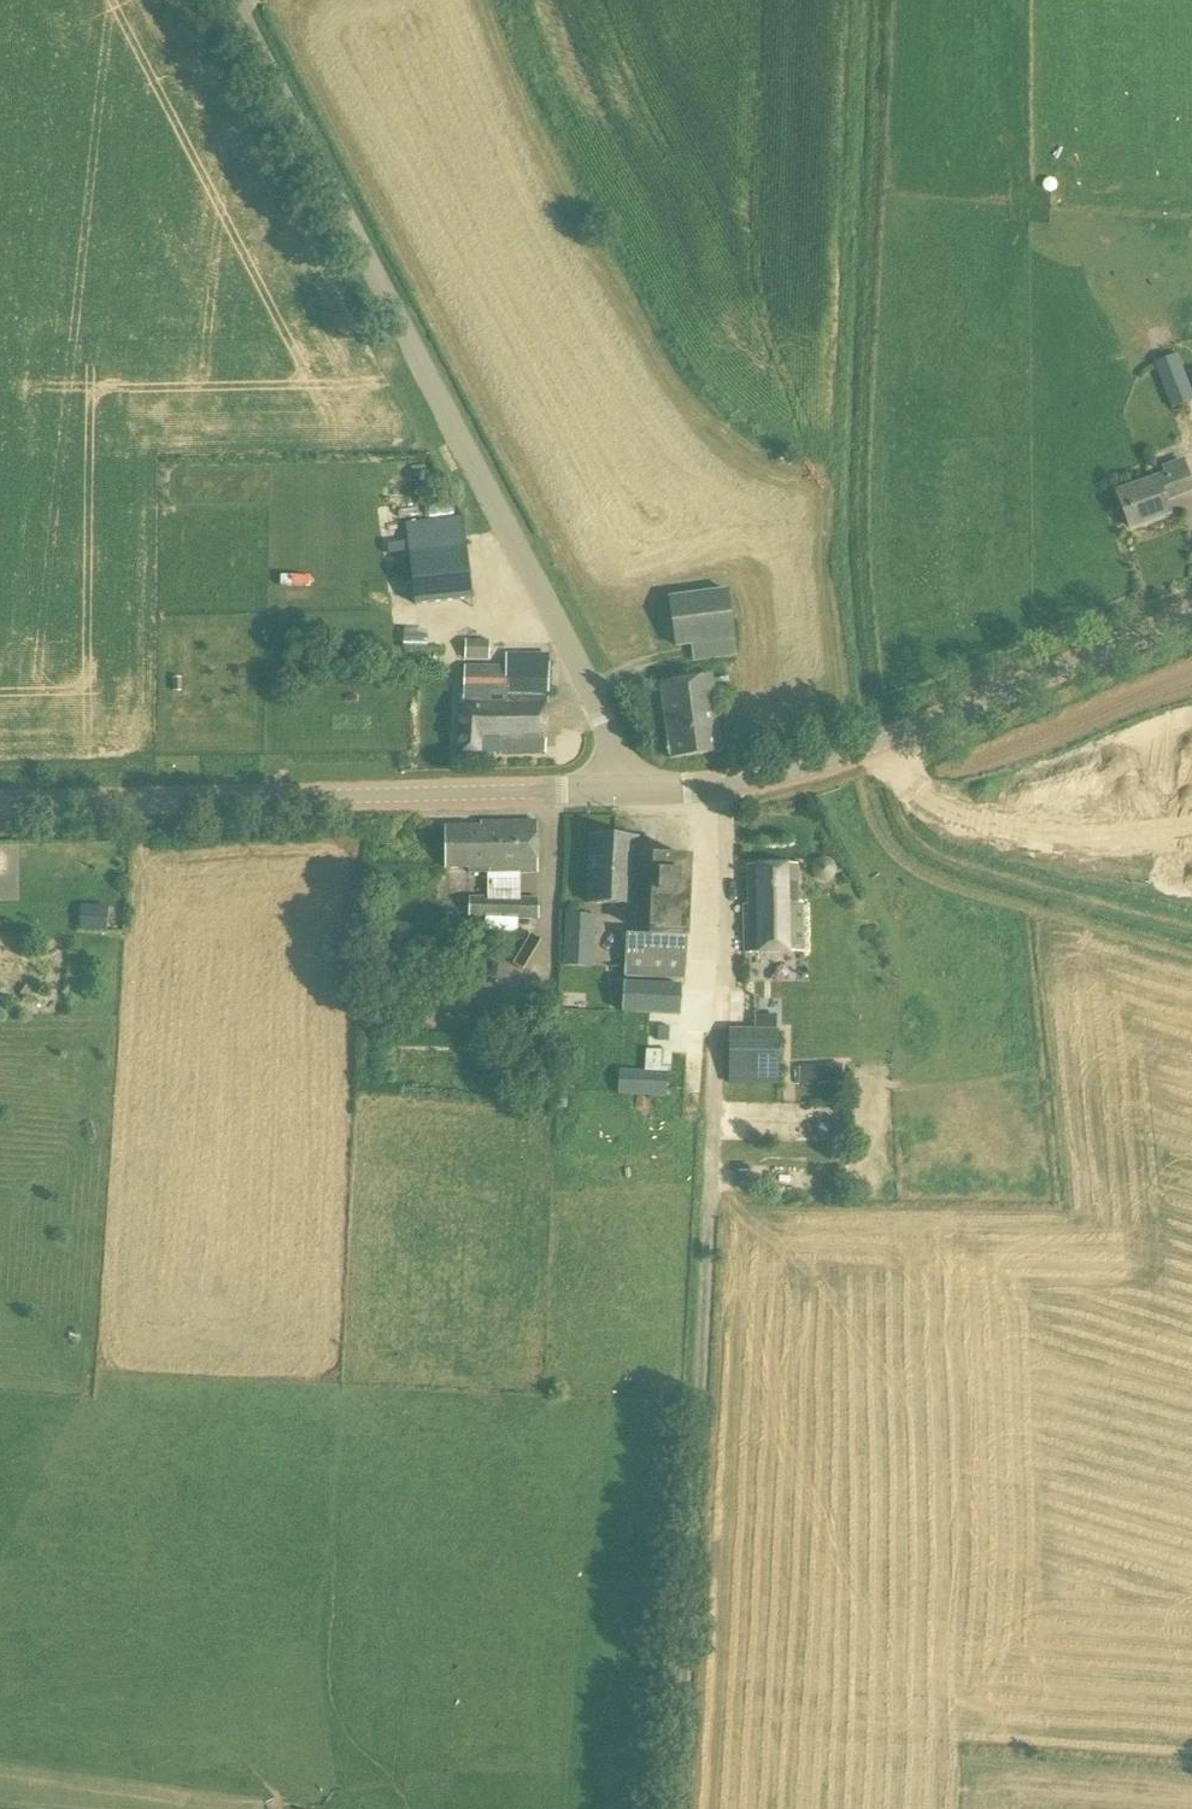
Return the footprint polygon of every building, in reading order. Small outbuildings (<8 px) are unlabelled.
[(1191,399),(1191,395),(1175,354),(1154,362),(1172,408),(1191,399)] [(1129,527),(1168,514),(1164,501),(1191,491),(1181,461),(1166,467),(1168,473),(1116,492),(1129,527)] [(414,605),(472,599),(463,516),(406,522),(414,605)] [(675,647),(735,640),(728,588),(669,596),(675,647)] [(438,619),(407,618),(406,639),(437,639),(438,619)] [(489,659),(489,639),(465,639),(465,659),(489,659)] [(458,753),(542,752),(548,656),(509,654),(508,666),(464,667),(458,753)] [(669,759),(721,752),(712,676),(660,682),(669,759)] [(535,872),(535,820),(481,821),(483,826),(445,827),(446,868),(469,868),(469,873),(535,872)] [(634,905),(637,839),(591,837),(588,903),(634,905)] [(682,978),(690,860),(656,858),(651,936),(627,935),(625,974),(682,978)] [(797,904),(797,867),(747,867),(748,905),(743,905),(744,952),(796,951),(796,969),(851,968),(850,899),(808,900),(809,950),(802,950),(802,904),(797,904)] [(538,919),(538,898),(469,897),(469,916),(538,919)] [(108,907),(80,906),(79,929),(107,930),(108,907)] [(593,952),(595,915),(566,913),(564,951),(593,952)] [(495,945),(533,941),(531,924),(493,928),(495,945)] [(682,1015),(683,984),(624,982),(623,1012),(682,1015)] [(606,1018),(581,1019),(582,1042),(607,1040),(606,1018)] [(722,1025),(723,1041),(767,1040),(766,1024),(722,1025)] [(658,1026),(658,1040),(669,1040),(669,1026),(658,1026)] [(719,1043),(720,1071),(768,1069),(767,1041),(719,1043)] [(810,1066),(811,1083),(843,1082),(842,1065),(810,1066)] [(666,1096),(668,1071),(620,1068),(619,1094),(666,1096)] [(475,1093),(494,1092),(494,1080),(474,1080),(475,1093)] [(522,1094),(521,1105),(543,1106),(544,1095),(522,1094)]
